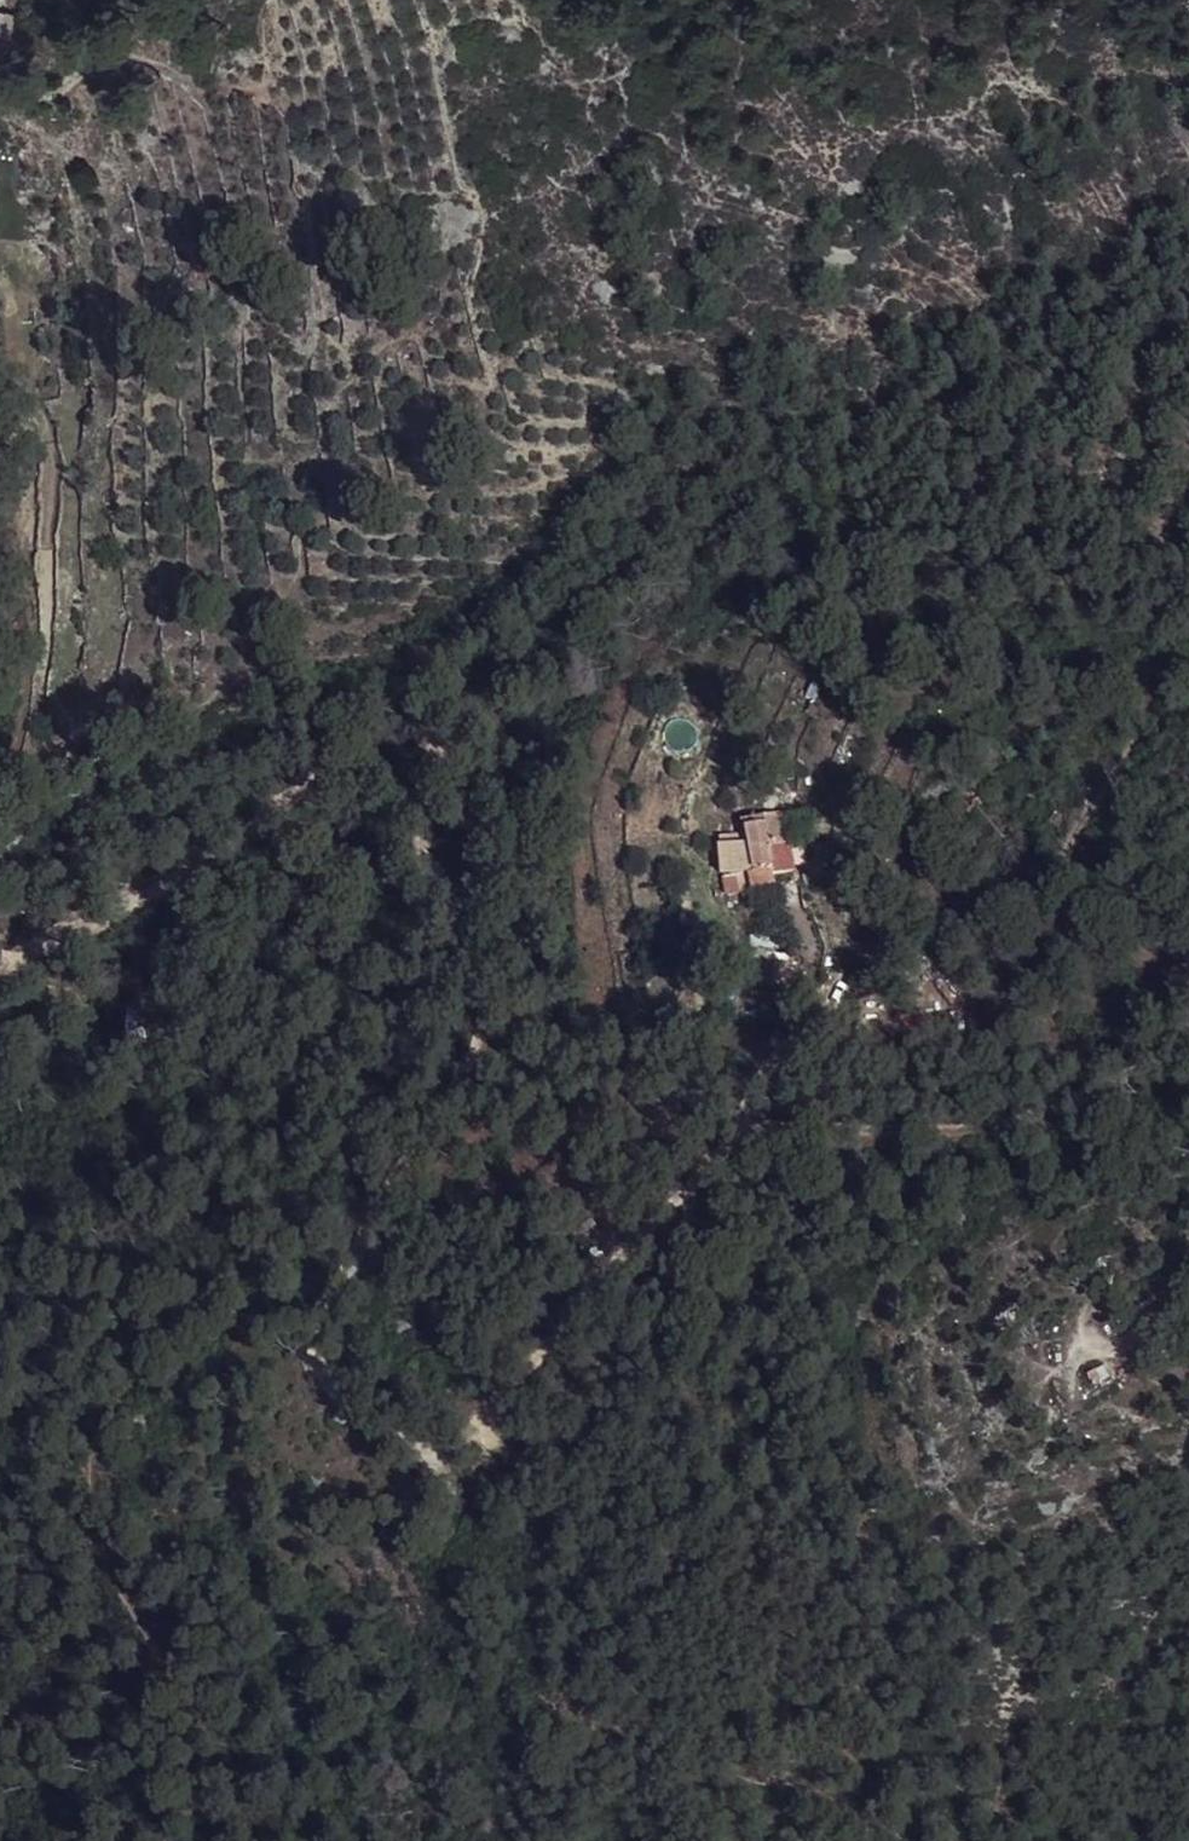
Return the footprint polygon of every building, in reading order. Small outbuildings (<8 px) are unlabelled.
[(390,758),(381,764),(385,777),(394,770),(390,758)] [(780,814),(741,821),(744,833),(746,849),(728,852),(733,875),(747,871),(751,889),(773,884),(770,875),(790,871),(780,814)] [(726,837),(728,852),(746,849),(744,833),(726,837)]
